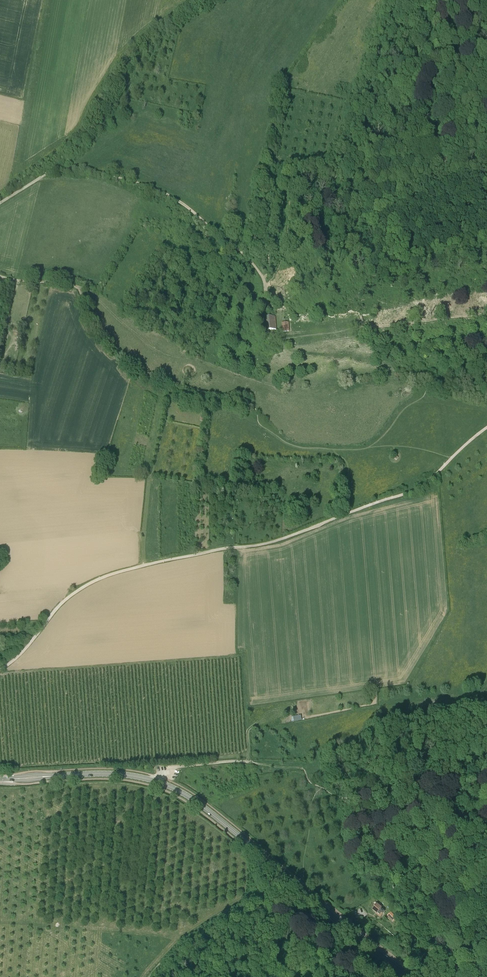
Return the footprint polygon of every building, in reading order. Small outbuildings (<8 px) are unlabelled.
[(266,317),(267,330),(277,329),(276,316),(266,317)] [(384,912),(380,909),(381,908),(377,904),(372,910),(376,913),(376,914),(380,917),(384,912)] [(397,918),(391,912),(390,913),(387,916),(393,922),(395,919),(397,918)]
